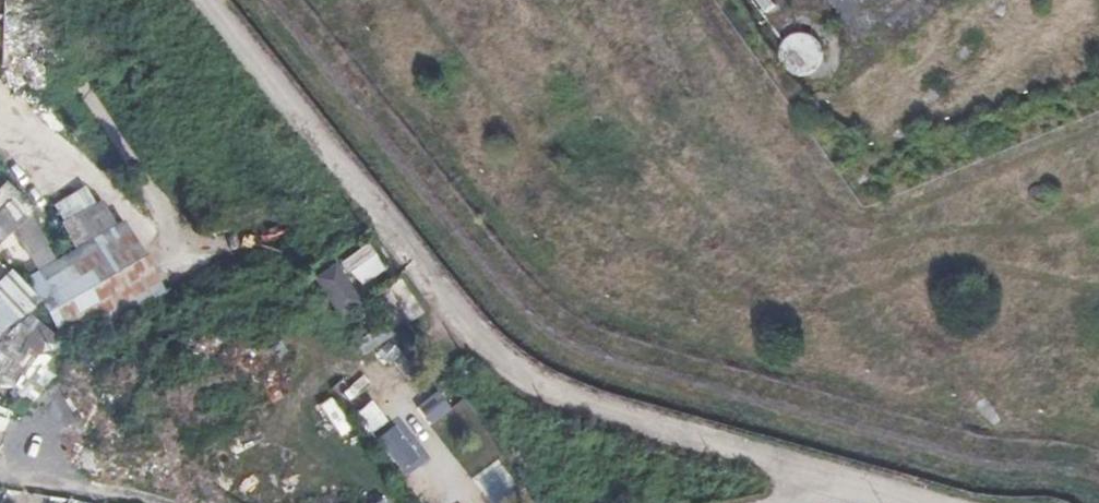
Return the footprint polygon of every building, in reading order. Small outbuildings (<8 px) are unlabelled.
[(769,14),(778,2),(776,0),(753,0),(752,1),(769,14)] [(807,34),(802,34),(797,34),(793,36),(789,39),(785,43),(783,47),(782,52),(783,57),(784,62),(787,66),(790,69),(795,72),(799,73),(804,73),(809,72),(813,70),(817,66),(820,62),(821,57),(822,52),(821,47),(819,43),(816,39),(812,36),(807,34)] [(442,70),(440,70),(438,70),(436,71),(434,72),(433,74),(432,76),(431,78),(431,80),(432,83),(433,85),(435,86),(437,87),(439,88),(441,88),(443,87),(445,86),(447,85),(448,83),(449,81),(449,78),(449,76),(448,74),(446,73),(444,71),(442,70)] [(34,211),(21,196),(0,215),(0,241),(14,229),(31,255),(48,245),(34,211)] [(94,241),(114,229),(99,203),(66,223),(81,248),(94,241)] [(164,291),(124,223),(114,229),(94,241),(81,248),(30,278),(69,346),(164,291)] [(340,320),(363,304),(336,263),(312,279),(340,320)] [(0,286),(0,299),(20,321),(41,302),(15,273),(0,286)] [(301,291),(310,284),(303,276),(294,283),(301,291)] [(384,325),(354,342),(362,355),(392,337),(384,325)] [(377,402),(357,409),(366,434),(386,426),(377,402)] [(400,474),(427,454),(402,421),(375,440),(400,474)] [(522,488),(499,459),(474,479),(493,502),(502,502),(522,488)]
